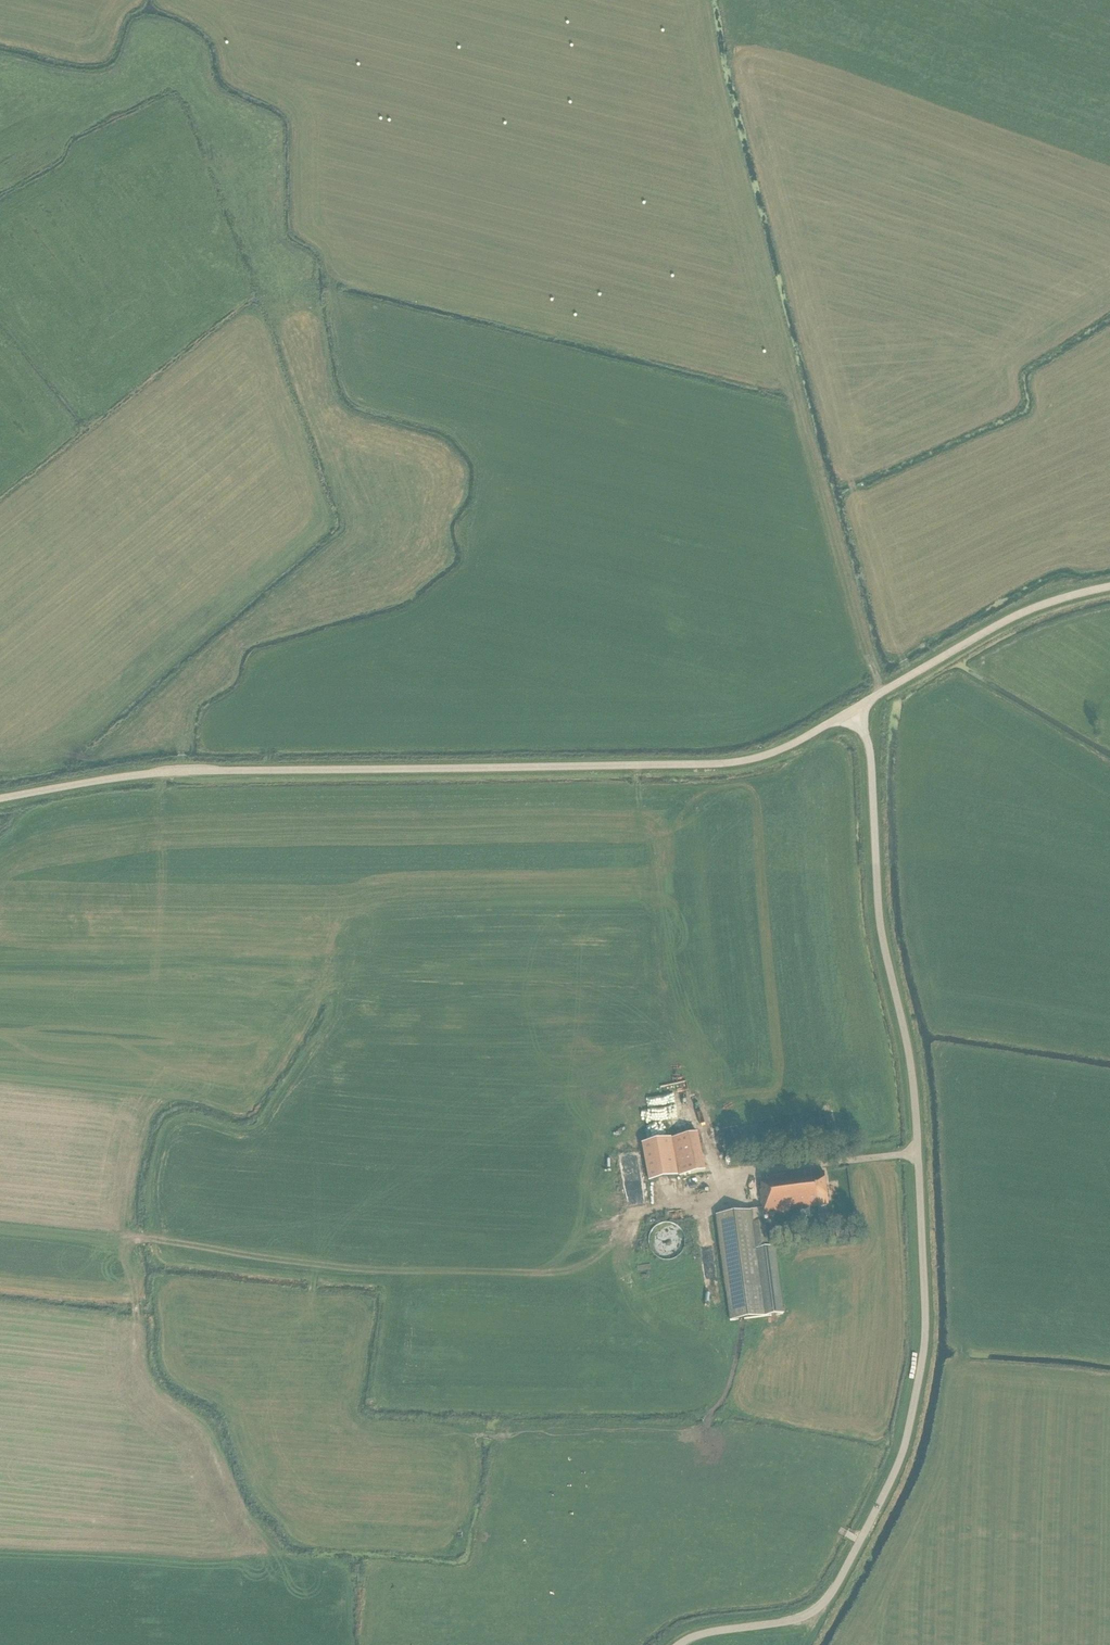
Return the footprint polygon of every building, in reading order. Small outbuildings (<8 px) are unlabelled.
[(650,1183),(678,1177),(671,1139),(643,1144),(650,1183)] [(731,1321),(778,1315),(764,1214),(829,1205),(825,1173),(812,1175),(811,1171),(760,1178),(762,1191),(760,1192),(763,1209),(751,1211),(751,1212),(717,1216),(731,1321)] [(652,1256),(639,1259),(641,1267),(654,1265),(652,1256)]
